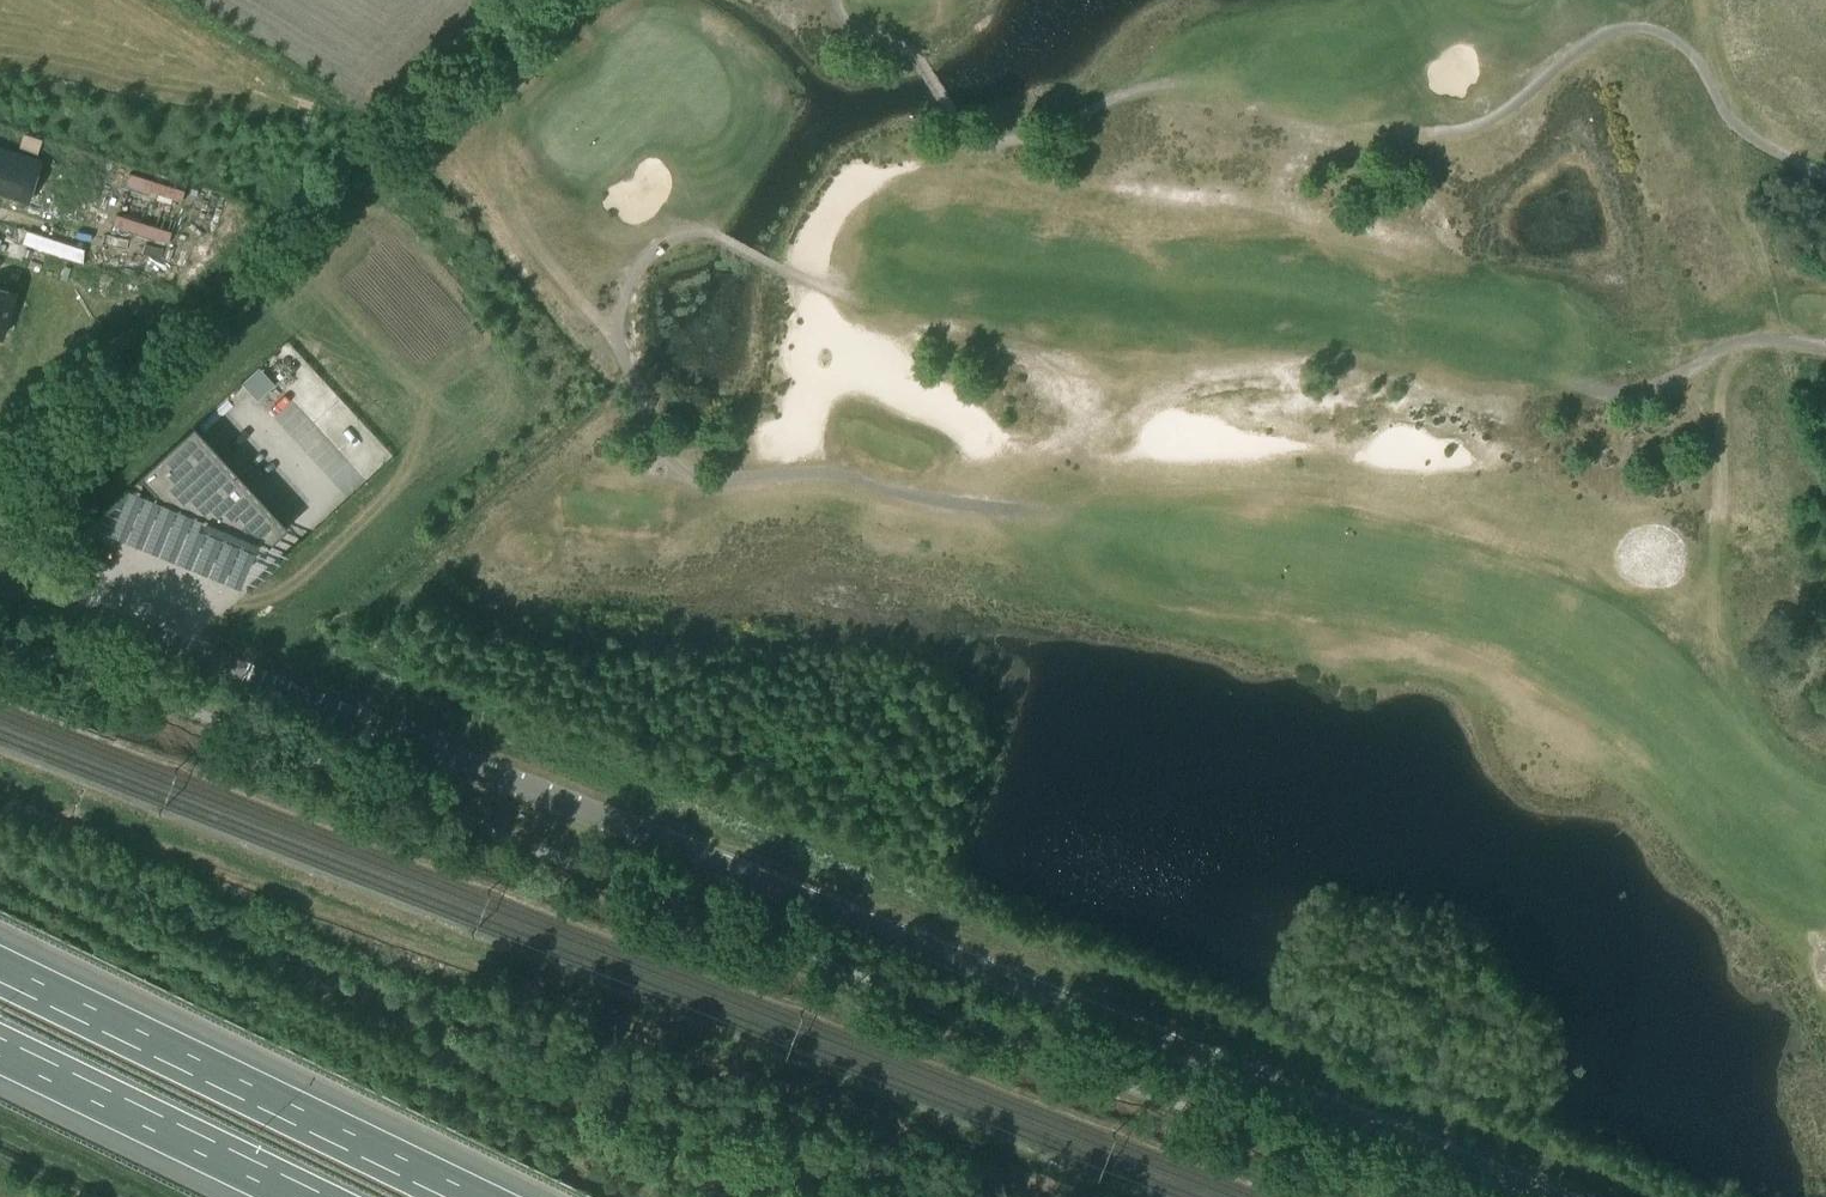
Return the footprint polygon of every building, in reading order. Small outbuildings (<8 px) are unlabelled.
[(38,160),(0,149),(0,192),(26,200),(38,160)] [(3,339),(18,289),(0,284),(0,338),(3,339)] [(259,369),(242,386),(258,402),(275,386),(259,369)] [(286,528),(193,427),(139,476),(232,577),(286,528)]
